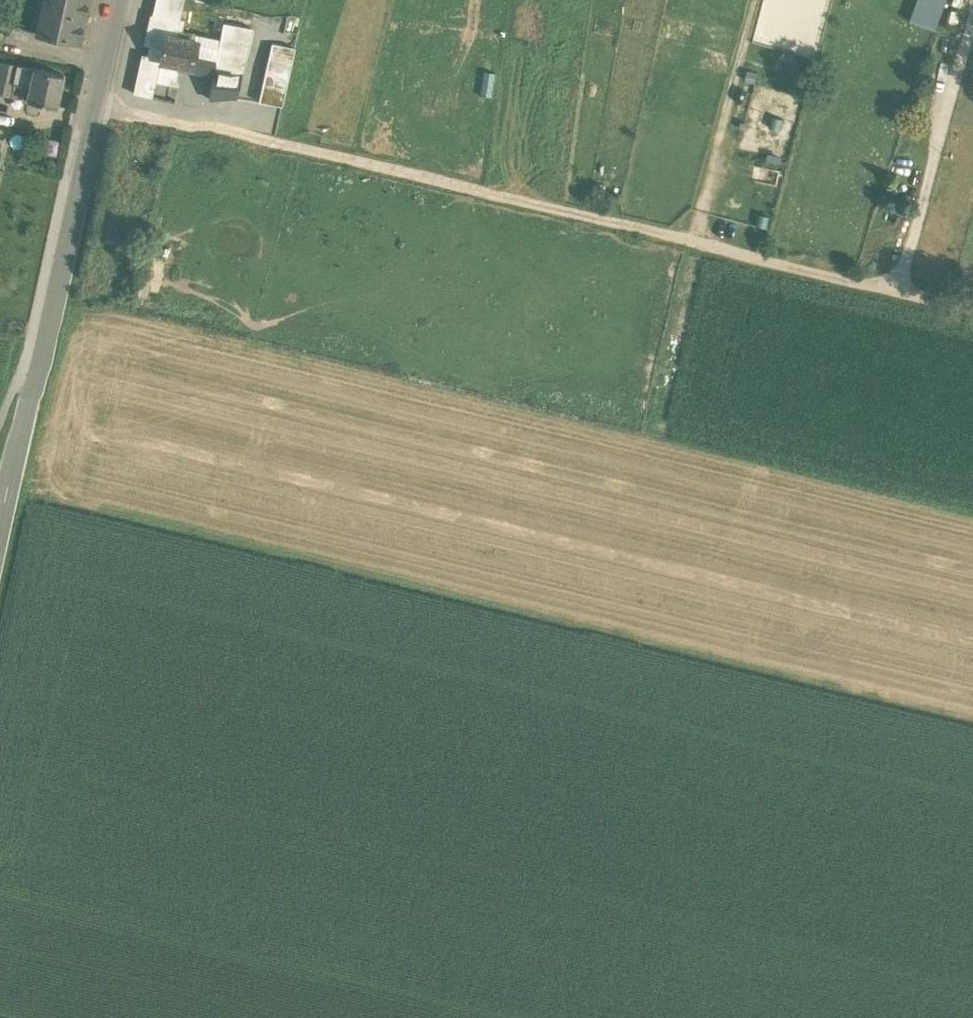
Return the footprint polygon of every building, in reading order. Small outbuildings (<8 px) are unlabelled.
[(36,27),(78,37),(86,0),(42,0),(36,27)] [(181,0),(152,0),(145,33),(149,40),(160,42),(164,23),(175,25),(181,0)] [(936,30),(947,0),(917,0),(910,21),(936,30)] [(222,14),(213,62),(241,67),(250,19),(222,14)] [(175,25),(164,23),(160,42),(158,55),(176,58),(175,63),(190,65),(193,49),(196,29),(175,25)] [(272,39),(258,99),(281,104),(295,44),(272,39)] [(149,42),(149,46),(147,49),(147,52),(141,50),(133,87),(134,87),(149,90),(157,55),(158,56),(158,55),(160,42),(149,40),(149,42)] [(214,53),(193,49),(190,65),(211,69),(214,53)] [(62,69),(33,62),(32,63),(16,59),(12,77),(29,80),(25,94),(54,101),(62,69)] [(241,67),(213,62),(208,90),(237,95),(241,67)] [(29,80),(12,77),(9,90),(25,94),(29,80)]
